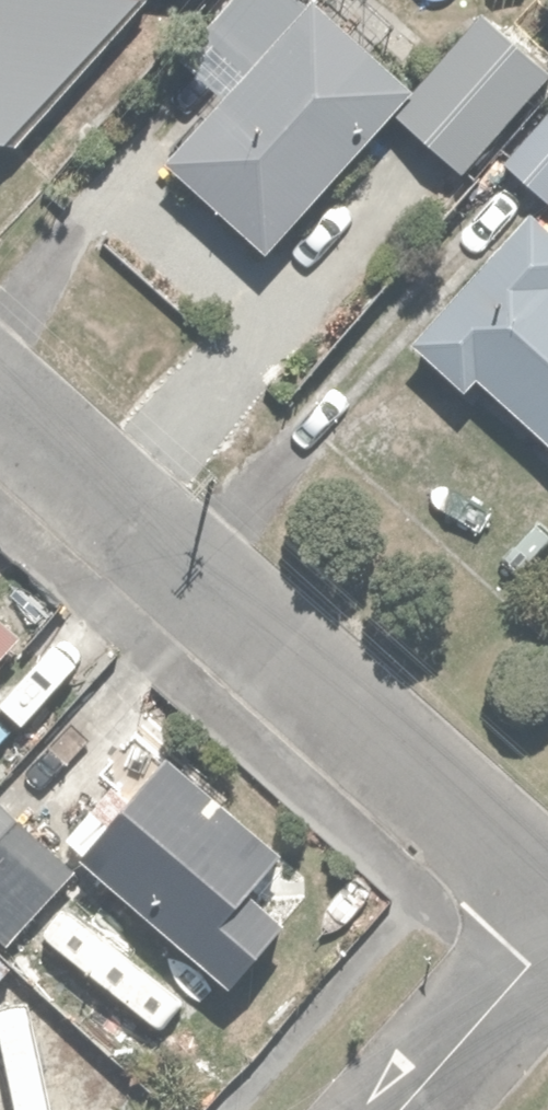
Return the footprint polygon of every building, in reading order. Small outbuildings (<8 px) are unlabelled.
[(11,138),(135,0),(0,0),(0,137),(11,138)] [(257,242),(394,81),(299,0),(222,0),(171,60),(214,97),(161,160),(257,242)] [(482,12),(389,112),(455,173),(547,73),(482,12)] [(545,198),(547,195),(547,97),(496,149),(545,198)] [(547,446),(547,234),(518,206),(398,335),(453,387),(467,371),(547,446)] [(13,616),(0,605),(0,631),(13,616)] [(160,736),(74,841),(233,972),(285,909),(258,887),(293,844),(160,736)] [(9,936),(73,859),(35,827),(0,869),(0,929),(9,936)] [(133,1070),(5,947),(0,952),(0,1109),(95,1109),(133,1070)]
